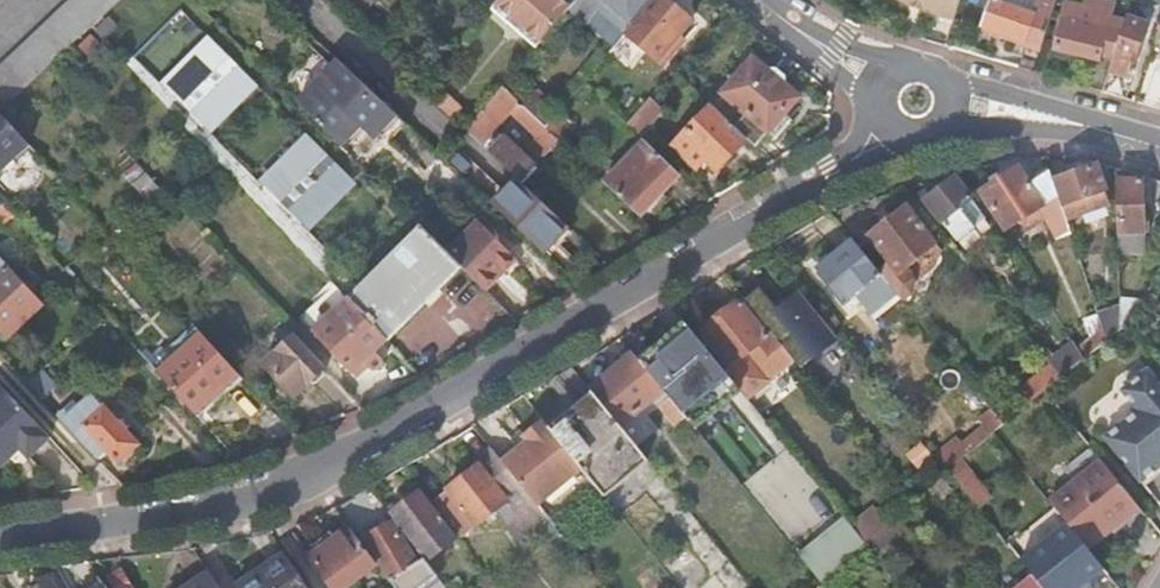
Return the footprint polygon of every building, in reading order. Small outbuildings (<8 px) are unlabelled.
[(0,67),(0,112),(48,67),(92,26),(92,27),(120,0),(71,0),(0,67)] [(561,0),(498,0),(497,1),(542,40),(569,9),(570,8),(561,0)] [(570,8),(569,9),(586,24),(600,9),(627,32),(632,26),(655,0),(577,0),(570,8)] [(667,0),(655,0),(632,26),(627,32),(621,40),(611,51),(628,66),(644,48),(663,64),(676,49),(671,44),(680,34),(692,20),(667,0)] [(909,1),(925,8),(952,19),(959,0),(906,0),(909,1)] [(1052,7),(1035,1),(1033,5),(1020,0),(989,0),(980,24),(989,27),(1040,45),(1048,19),(1052,7)] [(1114,48),(1120,29),(1106,26),(1112,2),(1105,0),(1086,0),(1083,7),(1065,2),(1054,47),(1098,58),(1101,45),(1114,48)] [(188,11),(170,25),(181,39),(199,26),(188,11)] [(1141,33),(1121,26),(1120,29),(1114,48),(1107,69),(1127,75),(1141,33)] [(132,56),(126,62),(195,135),(226,169),(243,187),(335,285),(349,299),(388,342),(460,266),(445,252),(419,226),(361,285),(299,224),(301,222),(304,225),(306,223),(305,222),(348,179),(349,180),(351,178),(310,137),(309,139),(310,140),(266,183),(265,183),(263,185),(266,188),(265,189),(201,126),(203,125),(207,129),(209,126),(208,125),(251,82),(252,83),(254,81),(212,39),(211,40),(212,42),(168,85),(168,84),(165,86),(169,90),(167,92),(132,56)] [(171,60),(173,45),(145,41),(142,63),(158,65),(159,58),(171,60)] [(754,59),(724,94),(769,132),(799,97),(754,59)] [(380,137),(400,116),(342,62),(299,105),(342,148),(361,129),(366,124),(376,132),(380,137)] [(1155,69),(1149,100),(1159,102),(1159,70),(1155,69)] [(503,86),(465,130),(517,179),(523,185),(537,169),(501,136),(497,141),(490,134),(511,111),(538,136),(546,127),(503,86)] [(748,139),(713,106),(674,145),(697,167),(706,158),(718,169),(748,139)] [(639,111),(628,124),(640,135),(651,123),(639,111)] [(0,113),(0,170),(28,144),(0,113)] [(216,178),(226,169),(195,135),(185,144),(216,178)] [(646,141),(606,183),(640,216),(680,174),(646,141)] [(1051,180),(1060,206),(1106,191),(1096,165),(1051,180)] [(1051,180),(1048,171),(1029,181),(1018,166),(983,191),(1008,228),(1044,203),(1050,212),(1060,206),(1051,180)] [(934,182),(919,193),(953,235),(970,221),(959,207),(972,197),(955,176),(939,188),(934,182)] [(523,185),(517,179),(492,204),(544,253),(569,228),(523,185)] [(1142,180),(1115,180),(1117,233),(1143,233),(1142,180)] [(870,237),(858,247),(880,274),(881,275),(901,300),(912,291),(913,277),(904,267),(917,256),(935,241),(904,205),(868,235),(870,237)] [(445,252),(460,266),(483,289),(515,258),(477,220),(445,252)] [(858,247),(852,239),(815,269),(843,303),(880,274),(858,247)] [(772,258),(735,288),(763,323),(780,309),(784,314),(786,313),(793,322),(812,308),(772,258)] [(7,337),(40,306),(4,268),(0,263),(0,330),(7,337)] [(996,271),(983,282),(994,296),(1008,285),(996,271)] [(994,296),(983,282),(969,293),(980,307),(994,296)] [(348,300),(349,299),(335,285),(320,299),(333,314),(313,332),(351,375),(364,363),(368,367),(368,368),(369,369),(370,370),(372,371),(373,372),(374,372),(376,372),(377,372),(378,371),(380,371),(381,370),(382,369),(383,368),(383,366),(383,365),(383,363),(383,362),(383,361),(382,359),(381,358),(376,352),(387,342),(348,300)] [(793,360),(786,351),(771,333),(768,335),(740,302),(702,333),(730,367),(747,354),(768,380),(793,360)] [(1132,303),(1119,313),(1119,328),(1132,318),(1138,306),(1132,303)] [(1119,313),(1102,327),(1106,339),(1119,328),(1119,313)] [(641,363),(686,418),(690,422),(736,385),(687,325),(641,363)] [(1077,347),(1083,358),(1087,355),(1106,339),(1102,327),(1077,347)] [(238,374),(202,335),(158,374),(194,414),(238,374)] [(327,368),(297,335),(265,364),(295,397),(327,368)] [(817,390),(822,395),(835,384),(799,341),(786,351),(793,360),(802,371),(817,390)] [(1049,362),(1050,364),(1061,377),(1083,358),(1077,347),(1074,342),(1049,362)] [(590,390),(598,400),(620,427),(653,401),(675,426),(686,418),(641,363),(634,354),(590,390)] [(1061,377),(1050,364),(1013,394),(1023,407),(1044,390),(1061,377)] [(1105,438),(1142,483),(1159,468),(1159,386),(1147,370),(1121,391),(1138,411),(1105,438)] [(804,401),(817,390),(802,371),(788,382),(804,401)] [(0,448),(9,440),(14,445),(18,449),(41,428),(0,385),(0,449),(0,448)] [(48,389),(40,397),(60,418),(68,410),(48,389)] [(63,422),(99,460),(108,452),(118,462),(138,443),(92,394),(63,422)] [(598,400),(555,435),(585,471),(592,481),(601,491),(644,456),(620,427),(598,400)] [(531,498),(547,517),(547,518),(592,481),(585,471),(555,435),(544,422),(524,437),(528,442),(502,463),(531,498)] [(1001,441),(993,432),(949,468),(957,477),(995,446),(1001,441)] [(479,466),(463,478),(492,515),(496,512),(518,539),(547,517),(531,498),(502,463),(490,449),(475,461),(479,466)] [(1135,504),(1101,461),(1052,504),(1089,550),(1114,528),(1112,525),(1135,504)] [(492,515),(463,478),(433,501),(466,543),(474,537),(470,532),(492,515)] [(940,478),(926,489),(936,501),(950,490),(940,478)] [(422,491),(391,515),(426,561),(431,558),(458,538),(422,491)] [(914,509),(868,546),(880,561),(912,534),(909,531),(923,519),(914,509)] [(799,556),(821,583),(868,546),(845,519),(799,556)] [(365,539),(386,575),(390,581),(415,567),(417,571),(423,567),(421,562),(419,564),(393,522),(365,539)] [(350,529),(311,558),(333,587),(348,587),(378,565),(350,529)] [(1043,580),(1049,587),(1107,587),(1077,552),(1043,580)] [(284,553),(235,586),(236,587),(307,587),(284,553)] [(204,567),(172,587),(218,587),(204,567)] [(106,578),(113,587),(132,587),(121,569),(106,578)] [(1036,577),(1023,587),(1045,587),(1036,577)] [(51,579),(34,587),(56,587),(51,579)]
